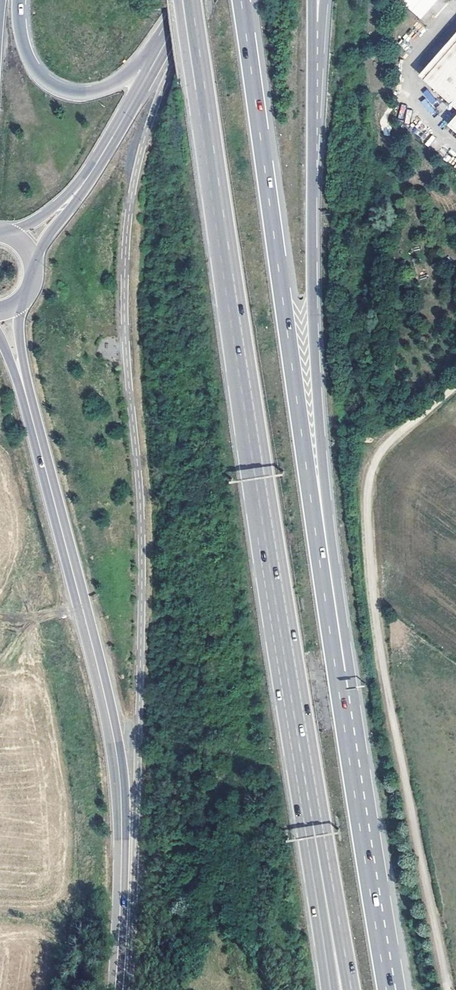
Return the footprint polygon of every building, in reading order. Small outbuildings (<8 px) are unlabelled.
[(424,77),(455,105),(455,41),(424,77)]
